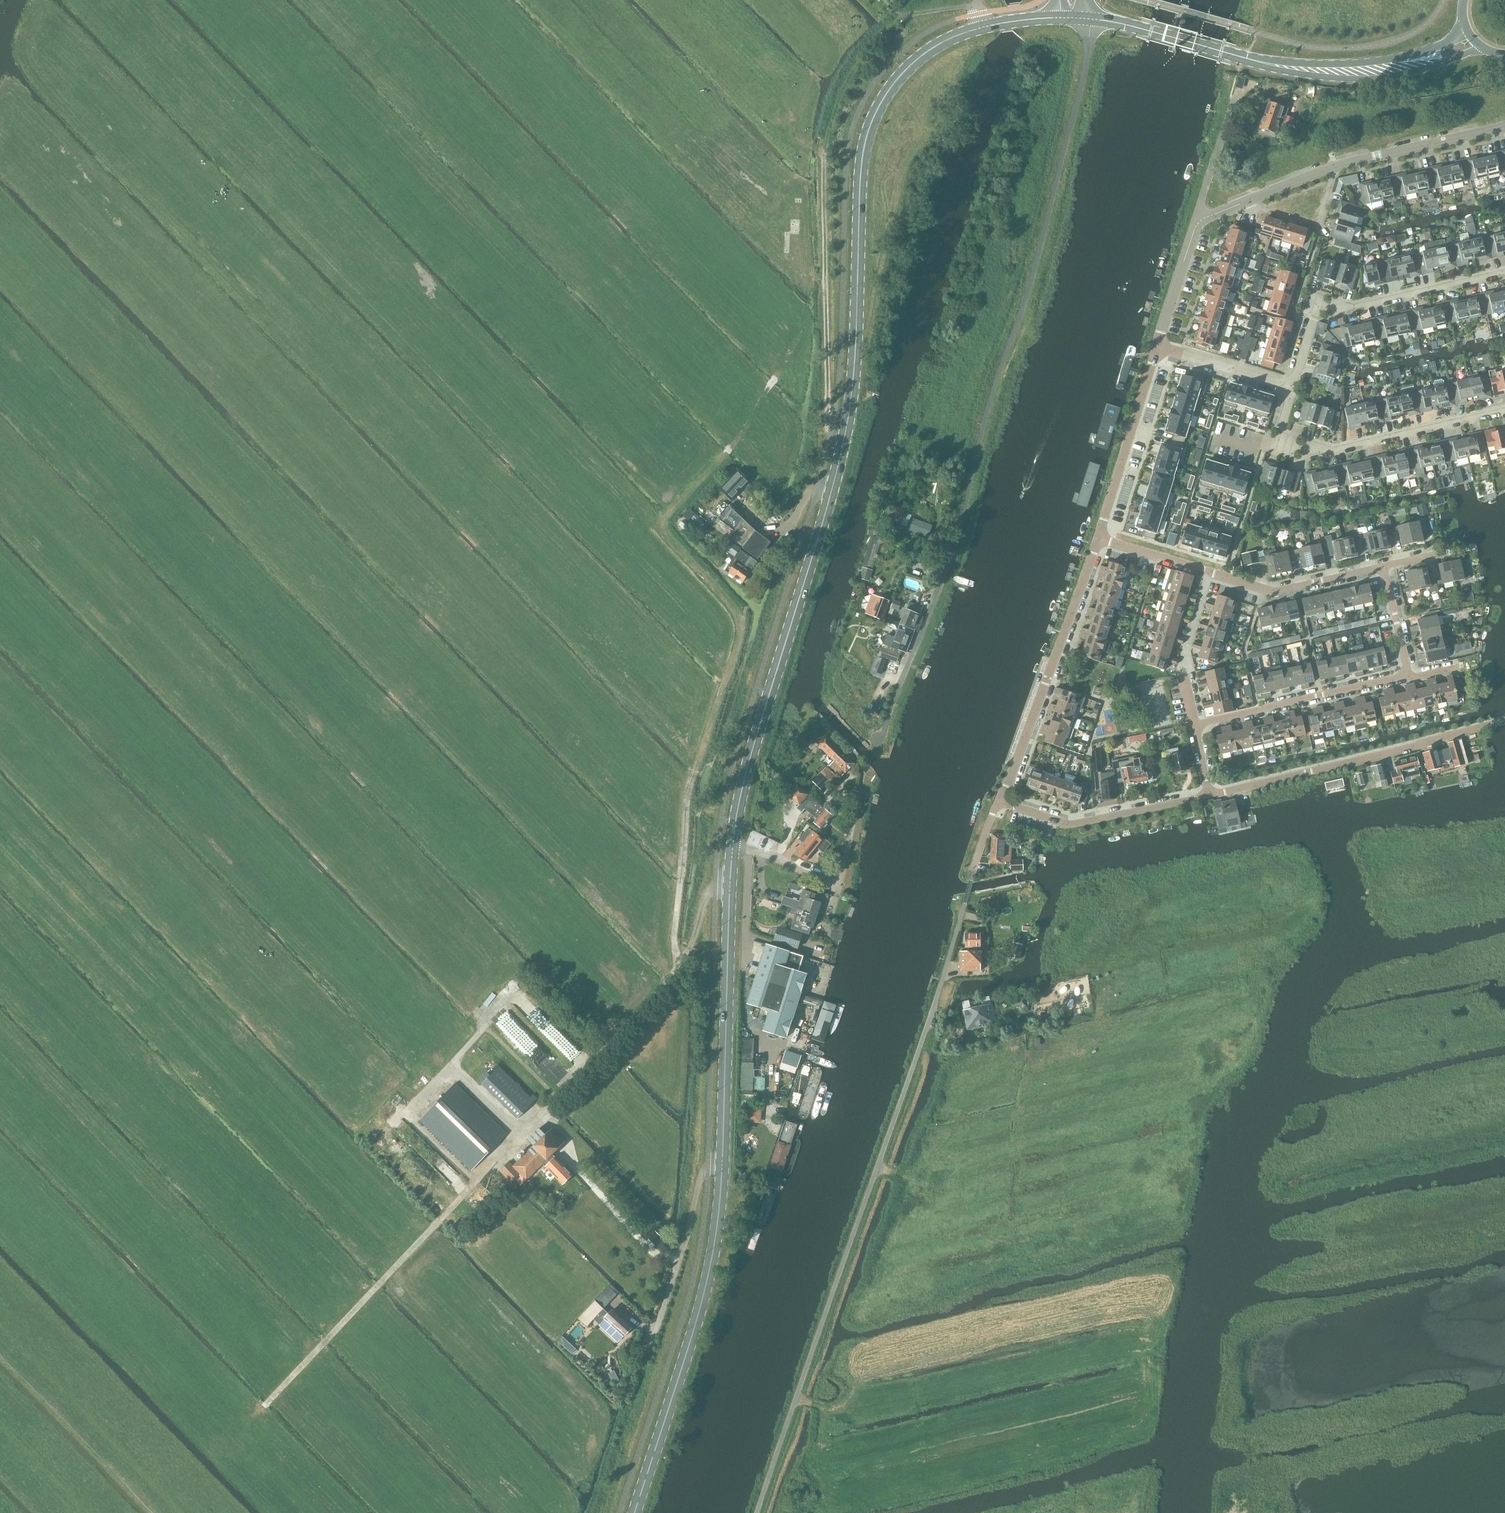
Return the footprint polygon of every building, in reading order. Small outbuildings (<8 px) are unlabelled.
[(1175,25),(1183,27),(1185,20),(1177,18),(1175,25)] [(1268,102),(1264,115),(1279,120),(1284,107),(1268,102)] [(1279,120),(1264,115),(1259,128),(1275,134),(1279,120)] [(1484,159),(1488,176),(1504,172),(1504,170),(1501,151),(1493,153),(1494,153),(1495,156),(1484,159)] [(1473,157),(1465,159),(1470,180),(1488,176),(1484,159),(1472,161),(1472,158),(1473,158),(1473,157)] [(1460,164),(1448,167),(1453,185),(1470,180),(1465,159),(1457,161),(1458,161),(1459,161),(1460,164)] [(1438,165),(1430,167),(1435,189),(1453,185),(1448,167),(1437,169),(1436,166),(1438,166),(1438,165)] [(1424,172),(1413,175),(1417,193),(1435,189),(1430,167),(1422,169),(1422,170),(1424,169),(1424,172)] [(1340,192),(1342,191),(1341,186),(1360,182),(1358,173),(1337,178),(1340,192)] [(1402,174),(1395,176),(1400,197),(1417,193),(1413,175),(1402,178),(1401,174),(1403,174),(1402,174)] [(1389,181),(1378,183),(1382,201),(1400,197),(1395,176),(1387,177),(1387,178),(1388,177),(1389,181)] [(1382,201),(1378,183),(1367,186),(1366,183),(1367,182),(1359,184),(1362,196),(1359,199),(1364,205),(1382,201)] [(1342,209),(1339,220),(1356,225),(1361,207),(1347,203),(1341,201),(1338,209),(1339,208),(1342,209)] [(1276,221),(1266,217),(1264,222),(1263,222),(1261,227),(1262,228),(1262,230),(1256,228),(1254,233),(1260,235),(1271,238),(1276,221)] [(1356,225),(1339,220),(1335,231),(1332,230),(1333,228),(1332,228),(1330,236),(1351,242),(1356,225)] [(1271,238),(1281,241),(1287,224),(1276,221),(1271,238)] [(1281,241),(1292,244),(1297,227),(1287,224),(1281,241)] [(1230,229),(1227,240),(1244,246),(1248,234),(1239,231),(1239,228),(1241,229),(1241,228),(1237,227),(1235,227),(1235,228),(1233,229),(1230,229)] [(1297,227),(1292,244),(1302,248),(1306,251),(1307,251),(1309,247),(1310,242),(1311,237),(1312,231),(1297,227)] [(1487,237),(1492,258),(1500,256),(1498,256),(1498,253),(1504,252),(1504,233),(1487,237)] [(1379,244),(1397,241),(1396,235),(1378,237),(1379,244)] [(1487,237),(1469,241),(1474,259),(1485,256),(1485,259),(1484,260),(1492,258),(1487,237)] [(1433,243),(1438,267),(1449,264),(1450,268),(1449,268),(1457,266),(1452,245),(1450,238),(1433,243)] [(1221,248),(1220,250),(1241,257),(1244,246),(1227,240),(1224,249),(1221,248)] [(1469,241),(1452,245),(1457,266),(1465,265),(1464,264),(1463,265),(1462,262),(1474,259),(1469,241)] [(1426,251),(1417,253),(1421,275),(1429,273),(1429,272),(1428,273),(1427,270),(1438,267),(1433,243),(1424,245),(1426,251)] [(1220,263),(1237,268),(1243,270),(1247,258),(1241,257),(1220,250),(1219,253),(1223,254),(1220,263)] [(1417,253),(1399,258),(1403,275),(1414,273),(1415,276),(1414,276),(1421,275),(1417,253)] [(1399,258),(1381,262),(1386,283),(1394,281),(1393,281),(1392,278),(1403,275),(1399,258)] [(1324,278),(1335,282),(1340,264),(1323,259),(1317,280),(1324,282),(1325,282),(1323,281),(1324,278)] [(1386,283),(1381,262),(1363,266),(1365,274),(1364,274),(1364,283),(1367,282),(1367,284),(1379,281),(1380,284),(1378,284),(1378,285),(1386,283)] [(1214,270),(1213,273),(1234,279),(1237,268),(1220,263),(1217,271),(1214,270)] [(1340,264),(1335,282),(1346,285),(1345,288),(1344,288),(1352,291),(1358,270),(1340,264)] [(1280,270),(1276,281),(1294,286),(1297,275),(1292,274),(1293,272),(1287,271),(1287,272),(1280,270)] [(1216,276),(1213,285),(1231,290),(1234,279),(1213,273),(1212,275),(1216,276)] [(1276,281),(1273,291),(1291,296),(1294,286),(1276,281)] [(1207,292),(1206,295),(1227,301),(1231,290),(1213,285),(1210,293),(1207,292)] [(1273,291),(1270,301),(1288,306),(1291,296),(1273,291)] [(1489,292),(1482,294),(1487,315),(1504,311),(1500,293),(1489,296),(1488,292),(1490,292),(1489,292)] [(1476,299),(1465,301),(1469,319),(1487,315),(1482,294),(1474,295),(1474,296),(1475,295),(1476,299)] [(1209,299),(1206,307),(1224,313),(1227,301),(1206,295),(1206,298),(1209,299)] [(1454,300),(1447,302),(1451,323),(1469,319),(1465,301),(1454,304),(1453,301),(1454,300)] [(1288,306),(1270,301),(1267,312),(1284,317),(1288,306)] [(1441,307),(1430,309),(1434,327),(1451,323),(1447,302),(1439,303),(1439,304),(1440,304),(1441,307)] [(1200,315),(1200,317),(1227,326),(1231,315),(1224,313),(1206,307),(1204,316),(1200,315)] [(1419,308),(1411,310),(1416,331),(1434,327),(1430,309),(1419,312),(1418,309),(1419,308)] [(1406,315),(1394,318),(1398,335),(1416,331),(1411,310),(1403,312),(1404,312),(1405,312),(1406,315)] [(1384,316),(1376,318),(1381,339),(1398,335),(1394,318),(1383,320),(1382,317),(1384,317),(1384,316)] [(1202,321),(1200,330),(1224,337),(1227,326),(1200,317),(1199,320),(1202,321)] [(1275,318),(1272,328),(1290,333),(1293,323),(1275,318)] [(1370,323),(1359,326),(1363,343),(1381,339),(1376,318),(1368,320),(1370,320),(1370,323)] [(1324,334),(1328,324),(1320,321),(1316,331),(1324,334)] [(1363,343),(1359,326),(1348,328),(1347,325),(1349,325),(1348,324),(1340,326),(1341,327),(1330,330),(1339,340),(1343,339),(1345,348),(1363,343)] [(1272,328),(1269,338),(1287,344),(1290,333),(1272,328)] [(1224,337),(1200,330),(1196,341),(1199,342),(1200,344),(1199,346),(1201,346),(1205,347),(1203,346),(1204,344),(1213,346),(1212,350),(1219,352),(1224,337)] [(1269,338),(1266,349),(1283,354),(1287,344),(1269,338)] [(1245,340),(1243,346),(1239,359),(1245,360),(1249,348),(1250,348),(1251,344),(1251,342),(1245,340)] [(1324,351),(1320,362),(1338,368),(1343,350),(1322,344),(1320,352),(1321,350),(1324,351)] [(1417,354),(1429,351),(1427,346),(1416,349),(1417,354)] [(1283,354),(1266,349),(1261,365),(1273,369),(1274,363),(1280,365),(1283,354)] [(1481,356),(1484,368),(1491,366),(1488,354),(1481,356)] [(1338,368),(1320,362),(1317,373),(1314,372),(1314,371),(1311,379),(1332,385),(1338,368)] [(1496,373),(1495,370),(1488,371),(1494,396),(1502,394),(1501,394),(1500,391),(1504,390),(1504,371),(1496,373)] [(1185,376),(1182,387),(1202,393),(1205,382),(1207,376),(1196,372),(1194,379),(1185,376)] [(1486,375),(1468,380),(1472,397),(1483,395),(1484,398),(1483,398),(1483,399),(1491,397),(1486,375)] [(1434,388),(1433,388),(1437,405),(1448,403),(1449,406),(1448,406),(1448,407),(1455,405),(1450,384),(1444,385),(1443,381),(1441,380),(1435,381),(1433,384),(1434,388)] [(1468,380),(1450,384),(1455,405),(1463,403),(1462,403),(1461,400),(1472,397),(1468,380)] [(1244,387),(1234,384),(1228,400),(1239,404),(1244,387)] [(1182,387),(1181,387),(1178,398),(1198,404),(1202,393),(1182,387)] [(1254,390),(1244,387),(1239,404),(1249,407),(1254,390)] [(1433,388),(1415,392),(1420,413),(1428,411),(1426,411),(1426,408),(1437,405),(1433,388)] [(1265,393),(1254,390),(1249,407),(1259,410),(1265,393)] [(1331,392),(1330,399),(1339,401),(1341,394),(1331,392)] [(1415,392),(1398,396),(1402,414),(1413,411),(1414,414),(1412,414),(1412,415),(1420,413),(1415,392)] [(1275,396),(1265,393),(1259,410),(1270,413),(1275,396)] [(1398,396),(1380,400),(1385,421),(1393,419),(1392,419),(1391,419),(1390,416),(1402,414),(1398,396)] [(1198,404),(1178,398),(1175,409),(1195,415),(1198,404)] [(1380,400),(1362,404),(1366,422),(1378,419),(1378,422),(1377,423),(1385,421),(1380,400)] [(1306,421),(1317,425),(1322,407),(1305,402),(1298,423),(1306,425),(1305,424),(1306,421)] [(1366,422),(1362,404),(1344,408),(1349,430),(1357,428),(1357,427),(1356,428),(1355,425),(1366,422)] [(1113,407),(1099,454),(1109,456),(1122,410),(1113,407)] [(1322,407),(1317,425),(1328,428),(1327,431),(1326,431),(1325,431),(1333,433),(1340,413),(1322,407)] [(1175,409),(1174,409),(1171,420),(1191,426),(1195,415),(1175,409)] [(1176,433),(1174,440),(1185,443),(1188,437),(1191,426),(1171,420),(1168,431),(1176,433)] [(1484,431),(1490,456),(1496,454),(1496,451),(1504,449),(1504,438),(1503,430),(1492,433),(1491,430),(1492,430),(1492,429),(1484,431)] [(1475,437),(1464,439),(1468,457),(1486,453),(1481,432),(1473,434),(1474,434),(1475,437)] [(1198,435),(1194,458),(1202,460),(1206,437),(1198,435)] [(1453,438),(1445,440),(1450,461),(1468,457),(1464,439),(1453,442),(1452,439),(1453,439),(1453,438)] [(1163,444),(1159,458),(1179,464),(1183,450),(1185,443),(1174,440),(1172,446),(1163,444)] [(1440,445),(1429,448),(1433,465),(1450,461),(1445,440),(1438,442),(1439,442),(1440,445)] [(1410,448),(1415,470),(1417,477),(1425,475),(1423,468),(1433,465),(1429,448),(1417,450),(1417,447),(1418,447),(1418,446),(1410,448)] [(1405,453),(1393,456),(1397,474),(1415,470),(1410,448),(1402,450),(1403,450),(1404,450),(1405,453)] [(1383,455),(1375,456),(1380,478),(1397,474),(1393,456),(1382,458),(1381,455),(1383,455)] [(1369,461),(1358,464),(1362,482),(1380,478),(1375,456),(1367,458),(1367,459),(1369,458),(1369,461)] [(1179,464),(1159,458),(1154,471),(1155,471),(1174,477),(1179,464)] [(1259,483),(1277,488),(1282,471),(1271,467),(1272,464),(1273,465),(1273,464),(1265,462),(1259,483)] [(1347,463),(1340,465),(1344,486),(1362,482),(1358,464),(1347,467),(1346,464),(1348,463),(1347,463)] [(1218,467),(1208,464),(1203,480),(1213,483),(1218,467)] [(1334,470),(1323,472),(1327,490),(1344,486),(1340,465),(1332,466),(1332,467),(1333,467),(1334,470)] [(1229,470),(1218,467),(1213,483),(1223,487),(1229,470)] [(1097,469),(1082,515),(1091,518),(1107,472),(1097,469)] [(1239,473),(1229,469),(1229,470),(1223,487),(1234,490),(1239,473)] [(1282,471),(1277,488),(1294,493),(1301,472),(1293,470),(1294,471),(1293,474),(1282,471)] [(1174,477),(1155,471),(1150,485),(1171,491),(1175,478),(1174,477)] [(1327,490),(1323,472),(1312,475),(1311,472),(1312,471),(1304,473),(1309,494),(1327,490)] [(747,482),(738,473),(723,489),(732,498),(747,482)] [(1249,476),(1239,473),(1234,490),(1244,493),(1249,476)] [(1171,491),(1150,485),(1146,499),(1166,505),(1171,491)] [(1146,499),(1141,512),(1161,519),(1166,505),(1146,499)] [(1416,505),(1420,516),(1428,514),(1425,502),(1416,505)] [(758,560),(771,542),(755,531),(728,506),(719,518),(713,526),(758,560)] [(694,521),(699,514),(690,508),(685,516),(694,521)] [(890,519),(906,526),(910,528),(909,530),(928,539),(933,527),(914,519),(913,520),(910,519),(911,515),(906,513),(906,514),(900,512),(901,510),(895,508),(890,519)] [(719,518),(709,510),(703,518),(713,526),(719,518)] [(1161,519),(1141,512),(1137,526),(1145,529),(1143,535),(1155,539),(1157,532),(1161,519)] [(1419,521),(1408,524),(1413,544),(1424,541),(1421,532),(1427,530),(1425,520),(1419,521)] [(1397,527),(1392,528),(1393,532),(1398,531),(1402,546),(1413,544),(1408,524),(1397,526),(1397,527)] [(884,534),(883,525),(875,526),(869,526),(868,535),(874,535),(884,534)] [(1192,547),(1198,531),(1187,527),(1182,544),(1192,547)] [(1386,529),(1375,531),(1380,551),(1391,549),(1387,533),(1393,532),(1392,528),(1386,529)] [(1208,534),(1198,531),(1192,547),(1192,548),(1202,551),(1203,550),(1208,534)] [(1364,534),(1359,535),(1360,539),(1365,538),(1369,554),(1380,551),(1375,531),(1364,534)] [(1170,532),(1167,543),(1174,545),(1178,534),(1170,532)] [(1352,537),(1342,539),(1347,559),(1358,556),(1354,541),(1360,539),(1359,535),(1358,532),(1351,533),(1352,537)] [(1218,537),(1208,534),(1203,550),(1213,554),(1218,537)] [(890,549),(891,547),(898,550),(901,543),(882,536),(879,545),(890,549)] [(1325,537),(1326,543),(1327,547),(1329,556),(1334,555),(1336,561),(1347,559),(1342,539),(1332,541),(1331,536),(1325,537)] [(1229,540),(1218,537),(1213,554),(1223,557),(1229,540)] [(1320,544),(1309,547),(1314,566),(1325,564),(1321,548),(1327,547),(1326,543),(1320,544)] [(1298,549),(1293,551),(1294,555),(1299,553),(1303,569),(1314,566),(1309,547),(1298,549)] [(743,583),(757,562),(739,549),(725,570),(743,583)] [(1270,576),(1281,574),(1276,554),(1275,549),(1273,550),(1264,552),(1266,557),(1258,559),(1259,563),(1266,561),(1270,576)] [(1242,554),(1245,566),(1259,563),(1258,559),(1256,551),(1242,554)] [(1287,552),(1276,554),(1281,574),(1292,571),(1288,556),(1294,555),(1293,551),(1287,552)] [(1460,559),(1449,562),(1453,582),(1464,579),(1470,578),(1467,564),(1461,565),(1460,559)] [(1101,566),(1100,571),(1124,578),(1127,567),(1110,562),(1108,568),(1101,566)] [(1442,580),(1436,581),(1437,585),(1442,584),(1443,584),(1453,582),(1449,562),(1438,564),(1442,580)] [(1427,567),(1416,570),(1420,589),(1431,587),(1437,585),(1436,581),(1430,583),(1427,567)] [(1171,569),(1168,580),(1190,587),(1193,576),(1171,569)] [(1420,589),(1416,570),(1405,572),(1409,588),(1403,589),(1404,593),(1409,592),(1410,592),(1420,589)] [(1105,578),(1104,583),(1121,588),(1124,578),(1100,571),(1098,576),(1105,578)] [(1165,590),(1169,592),(1187,597),(1186,600),(1190,601),(1192,596),(1187,595),(1190,587),(1168,580),(1165,590)] [(1095,587),(1094,591),(1118,599),(1121,588),(1104,583),(1102,589),(1095,587)] [(1369,584),(1359,586),(1363,604),(1373,602),(1369,584)] [(1359,586),(1349,588),(1354,606),(1363,604),(1359,586)] [(1349,588),(1340,591),(1344,609),(1354,606),(1349,588)] [(1099,599),(1097,604),(1114,609),(1118,599),(1094,591),(1092,596),(1099,599)] [(1340,591),(1330,593),(1334,611),(1344,609),(1340,591)] [(1169,592),(1166,602),(1183,608),(1186,600),(1187,597),(1169,592)] [(863,612),(881,619),(888,600),(870,593),(863,612)] [(1330,593),(1321,595),(1325,613),(1334,611),(1330,593)] [(1457,596),(1459,604),(1469,601),(1467,594),(1457,596)] [(1235,600),(1218,595),(1215,604),(1215,606),(1232,611),(1235,600)] [(1321,595),(1311,597),(1315,615),(1325,613),(1321,595)] [(1315,615),(1311,597),(1302,599),(1306,617),(1315,615)] [(1158,611),(1163,613),(1180,618),(1180,620),(1184,622),(1185,617),(1181,616),(1183,608),(1166,602),(1161,601),(1158,611)] [(1296,601),(1286,603),(1290,621),(1300,619),(1296,601)] [(1214,608),(1211,616),(1229,621),(1232,611),(1215,606),(1215,604),(1210,602),(1209,607),(1214,608)] [(1286,603),(1276,605),(1280,623),(1290,621),(1286,603)] [(1089,607),(1087,612),(1111,620),(1114,609),(1097,604),(1096,610),(1089,607)] [(1267,607),(1271,625),(1272,629),(1281,627),(1280,623),(1276,605),(1267,607)] [(1455,606),(1440,610),(1441,610),(1442,616),(1459,612),(1457,606),(1455,606)] [(1261,628),(1271,625),(1267,607),(1257,610),(1261,628)] [(899,623),(914,629),(920,615),(905,609),(899,623)] [(1416,632),(1419,631),(1439,626),(1436,612),(1439,611),(1425,614),(1426,618),(1417,620),(1418,625),(1409,627),(1410,633),(1416,632)] [(1093,619),(1091,625),(1108,630),(1111,620),(1087,612),(1086,617),(1093,619)] [(1163,613),(1160,623),(1177,629),(1180,620),(1180,618),(1163,613)] [(1225,632),(1229,621),(1211,616),(1209,624),(1208,627),(1225,632)] [(886,634),(883,643),(906,652),(914,629),(899,623),(894,637),(886,634)] [(1160,623),(1157,634),(1174,639),(1173,641),(1178,642),(1179,638),(1175,636),(1177,629),(1160,623)] [(1205,637),(1222,642),(1225,632),(1208,627),(1209,624),(1204,623),(1203,628),(1208,629),(1205,637)] [(1082,628),(1081,633),(1105,641),(1108,630),(1091,625),(1089,630),(1082,628)] [(1419,631),(1422,642),(1442,637),(1439,626),(1419,631)] [(1086,640),(1084,646),(1102,651),(1107,653),(1111,642),(1105,641),(1081,633),(1079,638),(1086,640)] [(1174,639),(1157,634),(1153,644),(1171,649),(1173,641),(1174,639)] [(1203,645),(1202,648),(1219,653),(1222,642),(1205,637),(1203,645)] [(1422,642),(1424,652),(1444,648),(1442,637),(1422,642)] [(1203,645),(1198,643),(1196,648),(1201,650),(1199,658),(1216,663),(1219,653),(1202,648),(1203,645)] [(1153,644),(1150,655),(1168,660),(1167,662),(1171,663),(1173,658),(1168,657),(1171,649),(1153,644)] [(878,655),(896,662),(899,653),(881,646),(878,655)] [(1102,651),(1084,646),(1083,651),(1076,649),(1074,654),(1098,662),(1102,651)] [(1383,647),(1374,649),(1379,672),(1382,671),(1381,666),(1387,665),(1383,647)] [(1424,652),(1421,653),(1415,654),(1417,660),(1426,658),(1427,663),(1447,659),(1444,648),(1424,652)] [(1374,649),(1364,651),(1368,669),(1374,668),(1375,672),(1379,672),(1374,649)] [(1364,651),(1354,653),(1360,676),(1363,675),(1362,671),(1368,669),(1364,651)] [(1354,653),(1345,656),(1349,674),(1355,672),(1356,677),(1360,676),(1354,653)] [(1325,684),(1324,680),(1330,678),(1326,660),(1325,658),(1321,659),(1320,654),(1314,655),(1321,685),(1325,684)] [(1150,655),(1147,665),(1164,670),(1167,662),(1168,660),(1150,655)] [(1345,656),(1335,658),(1340,680),(1344,679),(1343,675),(1349,674),(1345,656)] [(877,657),(872,671),(881,674),(886,661),(877,657)] [(1335,658),(1326,660),(1330,678),(1336,677),(1337,681),(1340,680),(1335,658)] [(1310,664),(1300,666),(1306,688),(1309,688),(1308,683),(1314,682),(1310,664)] [(1271,668),(1272,673),(1276,691),(1282,689),(1283,694),(1286,693),(1281,670),(1280,666),(1271,668)] [(1300,666),(1291,668),(1295,686),(1301,685),(1302,689),(1306,688),(1300,666)] [(1198,683),(1198,685),(1225,679),(1223,668),(1205,672),(1207,681),(1198,683)] [(1291,668),(1281,670),(1286,693),(1290,692),(1289,688),(1295,686),(1291,668)] [(1276,691),(1272,673),(1262,675),(1267,697),(1271,696),(1270,692),(1276,691)] [(1257,695),(1263,694),(1264,698),(1267,697),(1262,675),(1252,677),(1257,695)] [(1448,683),(1443,684),(1447,702),(1463,698),(1458,676),(1452,677),(1452,675),(1446,676),(1448,683)] [(1208,686),(1210,694),(1228,690),(1225,679),(1198,685),(1199,688),(1208,686)] [(1435,679),(1430,680),(1437,707),(1438,707),(1437,704),(1447,702),(1443,684),(1437,686),(1435,679)] [(1427,688),(1421,689),(1425,707),(1434,705),(1435,707),(1437,707),(1430,680),(1425,681),(1427,688)] [(1414,684),(1409,685),(1415,712),(1417,712),(1416,709),(1425,707),(1421,689),(1416,691),(1414,684)] [(1406,693),(1400,694),(1404,712),(1413,710),(1414,712),(1415,712),(1409,685),(1404,686),(1406,693)] [(1059,700),(1076,706),(1082,708),(1085,698),(1056,687),(1054,693),(1061,695),(1059,700)] [(1095,687),(1093,694),(1099,696),(1101,689),(1095,687)] [(1393,688),(1388,690),(1394,717),(1396,716),(1395,714),(1404,712),(1400,694),(1395,695),(1393,688)] [(1203,706),(1230,700),(1235,699),(1232,689),(1228,690),(1210,694),(1212,702),(1203,704),(1203,706)] [(1394,717),(1388,690),(1383,691),(1385,698),(1379,699),(1383,717),(1392,714),(1393,717),(1394,717)] [(1155,721),(1170,718),(1166,697),(1159,699),(1159,697),(1154,698),(1155,704),(1162,702),(1163,705),(1152,707),(1155,721)] [(1364,697),(1360,698),(1366,725),(1367,725),(1366,722),(1376,720),(1372,703),(1366,704),(1364,697)] [(1356,706),(1351,708),(1355,725),(1364,723),(1364,726),(1366,725),(1360,698),(1354,699),(1356,706)] [(1050,704),(1048,708),(1072,717),(1076,706),(1059,700),(1057,706),(1050,704)] [(1203,706),(1204,709),(1213,707),(1215,715),(1233,711),(1230,700),(1203,706)] [(1343,702),(1338,703),(1345,730),(1346,730),(1345,727),(1355,725),(1351,708),(1345,709),(1343,702)] [(1335,711),(1329,712),(1333,730),(1343,728),(1343,730),(1345,730),(1338,703),(1333,704),(1335,711)] [(1322,707),(1317,708),(1323,735),(1325,735),(1324,732),(1333,730),(1329,712),(1324,714),(1322,707)] [(1054,716),(1052,721),(1073,729),(1077,718),(1072,717),(1048,708),(1047,713),(1054,716)] [(1323,735),(1317,708),(1312,709),(1314,716),(1308,717),(1312,735),(1322,733),(1322,735),(1323,735)] [(1294,711),(1289,712),(1295,740),(1296,739),(1296,737),(1306,734),(1302,717),(1295,718),(1294,711)] [(1286,720),(1280,722),(1284,739),(1293,737),(1294,740),(1295,740),(1289,712),(1284,713),(1286,720)] [(1268,717),(1274,744),(1274,746),(1285,743),(1284,739),(1280,722),(1274,723),(1273,716),(1268,717)] [(1265,725),(1259,727),(1263,744),(1272,742),(1273,745),(1274,744),(1268,717),(1263,718),(1265,725)] [(1041,729),(1065,737),(1070,739),(1073,729),(1052,721),(1050,727),(1043,724),(1041,729)] [(1247,722),(1252,747),(1253,751),(1264,748),(1263,744),(1259,727),(1253,728),(1252,721),(1247,722)] [(1244,730),(1238,731),(1242,749),(1252,747),(1247,722),(1242,723),(1244,730)] [(1231,726),(1226,727),(1232,754),(1233,754),(1233,751),(1242,749),(1238,731),(1232,733),(1231,726)] [(1232,754),(1226,727),(1221,728),(1222,735),(1216,736),(1217,739),(1215,740),(1216,744),(1218,744),(1220,754),(1230,752),(1231,754),(1232,754)] [(1161,730),(1162,736),(1174,734),(1173,728),(1161,730)] [(1065,737),(1041,729),(1040,734),(1047,736),(1044,742),(1061,748),(1065,737)] [(817,744),(834,761),(829,766),(841,777),(855,763),(826,734),(817,744)] [(1128,737),(1129,743),(1147,740),(1145,734),(1128,737)] [(1422,753),(1427,770),(1440,767),(1439,764),(1453,761),(1454,767),(1464,765),(1458,740),(1448,743),(1449,749),(1436,752),(1434,745),(1427,747),(1428,751),(1422,753)] [(1178,748),(1166,750),(1169,763),(1172,763),(1174,772),(1187,769),(1183,753),(1179,754),(1178,748)] [(1116,784),(1124,782),(1125,785),(1126,785),(1128,787),(1133,786),(1134,784),(1148,781),(1148,780),(1152,779),(1153,778),(1152,774),(1150,773),(1147,773),(1144,773),(1141,758),(1140,758),(1140,755),(1134,756),(1134,758),(1133,758),(1133,759),(1134,766),(1122,769),(1121,767),(1113,769),(1116,784)] [(1419,774),(1417,767),(1419,767),(1417,756),(1394,763),(1396,771),(1390,773),(1394,784),(1403,781),(1401,772),(1408,770),(1410,776),(1419,774)] [(1099,758),(1092,758),(1094,772),(1101,771),(1099,758)] [(1026,787),(1036,790),(1042,773),(1041,773),(1042,768),(1030,764),(1024,780),(1027,782),(1026,787)] [(1371,767),(1374,782),(1380,780),(1382,786),(1385,786),(1385,787),(1388,786),(1382,764),(1371,767)] [(813,781),(821,790),(835,776),(827,767),(813,781)] [(1047,794),(1052,777),(1054,772),(1044,769),(1042,773),(1036,790),(1047,794)] [(1365,784),(1362,772),(1356,774),(1359,786),(1365,784)] [(1114,798),(1115,798),(1114,781),(1106,782),(1105,773),(1100,774),(1103,799),(1108,799),(1110,800),(1113,800),(1114,798)] [(1047,794),(1057,797),(1063,780),(1052,777),(1047,794)] [(1325,783),(1326,790),(1344,786),(1342,779),(1325,783)] [(1057,797),(1067,801),(1073,784),(1063,780),(1057,797)] [(1073,784),(1067,801),(1078,805),(1079,801),(1085,803),(1090,790),(1073,784)] [(789,796),(799,805),(797,808),(802,812),(805,808),(817,818),(814,822),(821,829),(832,816),(798,786),(789,796)] [(1213,802),(1219,825),(1225,824),(1226,828),(1240,824),(1235,800),(1221,803),(1221,800),(1213,802)] [(795,853),(805,862),(820,845),(811,838),(816,833),(808,827),(798,838),(804,842),(795,853)] [(992,834),(989,863),(1004,864),(1006,835),(992,834)] [(1021,869),(1021,861),(1009,862),(1009,870),(1021,869)] [(973,880),(973,881),(973,882),(978,881),(978,882),(989,879),(994,878),(1011,875),(1011,874),(1016,873),(1016,874),(1023,872),(1023,870),(1016,871),(1011,872),(1011,873),(994,876),(988,877),(989,877),(978,879),(973,880)] [(975,893),(975,894),(980,893),(980,892),(991,890),(991,891),(997,890),(996,889),(1014,886),(1019,885),(1019,884),(1025,883),(1025,881),(1018,882),(1018,883),(1013,884),(1013,883),(996,887),(991,888),(980,890),(980,891),(975,892),(975,893)] [(807,898),(805,905),(800,903),(798,909),(817,915),(818,909),(819,910),(821,909),(822,905),(821,904),(820,903),(821,902),(807,898)] [(812,928),(817,915),(798,909),(796,915),(802,917),(799,924),(812,928)] [(802,935),(778,927),(774,940),(798,948),(802,935)] [(965,933),(965,947),(968,947),(977,947),(981,947),(981,933),(965,933)] [(803,956),(766,944),(755,980),(800,994),(806,974),(799,971),(803,956)] [(1010,958),(1019,959),(1022,945),(1013,944),(1010,958)] [(960,951),(960,971),(980,971),(980,951),(977,951),(977,947),(968,947),(968,951),(960,951)] [(764,1031),(786,1038),(800,994),(755,980),(748,1003),(770,1011),(764,1031)] [(1026,1004),(1025,996),(1011,998),(1012,1003),(1022,1002),(1022,1005),(1026,1004)] [(992,1004),(963,1010),(967,1030),(999,1023),(998,1021),(996,1022),(992,1004)] [(792,1045),(791,1051),(786,1049),(780,1067),(796,1072),(804,1049),(792,1045)] [(812,1067),(809,1061),(803,1065),(790,1103),(792,1107),(796,1108),(801,1102),(812,1067)] [(482,1084),(517,1119),(537,1098),(533,1094),(530,1097),(499,1067),(482,1084)] [(765,1088),(766,1077),(747,1076),(747,1088),(765,1088)] [(420,1119),(471,1170),(507,1134),(455,1083),(420,1119)] [(748,1120),(761,1122),(763,1108),(750,1106),(748,1120)] [(799,1127),(782,1121),(766,1169),(784,1174),(799,1127)] [(499,1169),(510,1181),(513,1178),(519,1184),(542,1163),(562,1184),(572,1175),(552,1154),(565,1142),(552,1128),(545,1134),(539,1128),(527,1139),(533,1146),(512,1165),(508,1160),(499,1169)] [(648,1239),(654,1245),(662,1237),(655,1231),(648,1239)] [(596,1298),(605,1307),(618,1293),(609,1285),(596,1298)] [(578,1319),(587,1326),(593,1319),(599,1324),(605,1318),(624,1336),(625,1335),(627,1335),(629,1333),(628,1331),(632,1327),(613,1309),(609,1314),(595,1301),(578,1319)] [(572,1352),(577,1348),(563,1335),(559,1339),(572,1352)] [(616,1370),(610,1371),(613,1381),(619,1379),(616,1370)]
